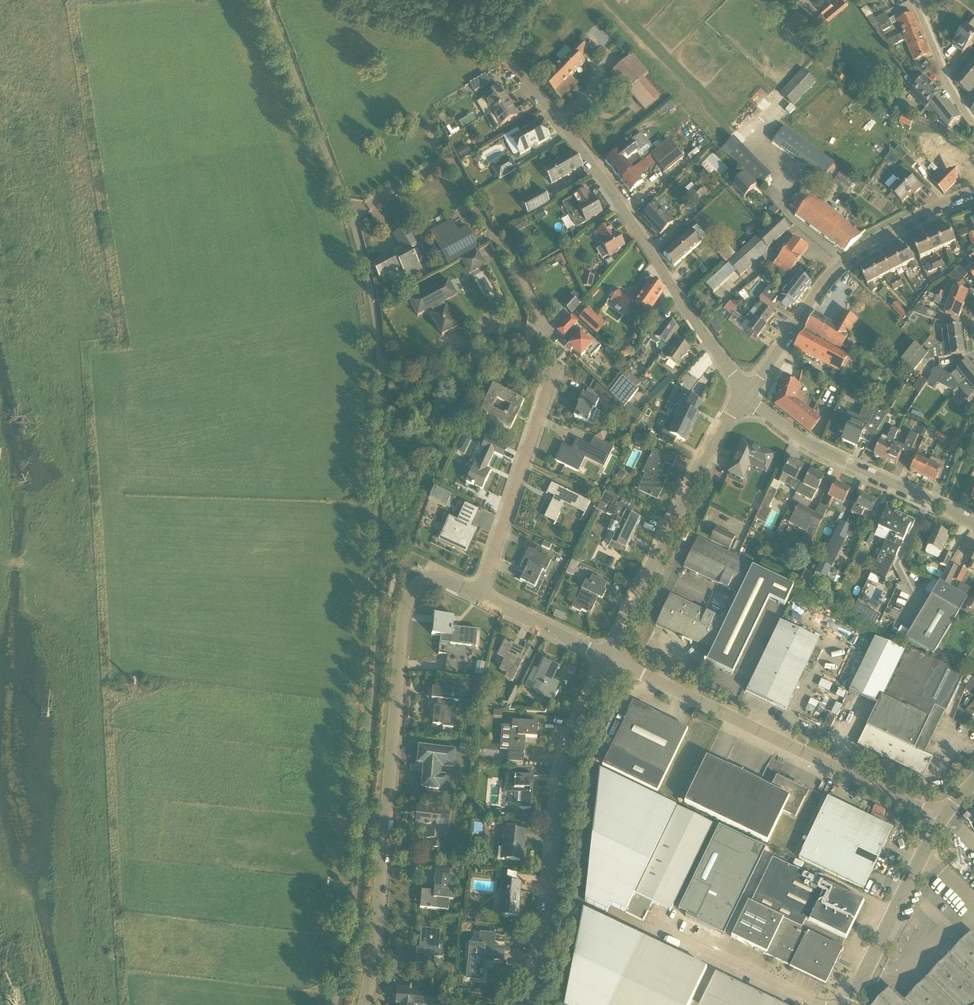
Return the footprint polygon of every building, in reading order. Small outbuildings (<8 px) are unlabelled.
[(823,11),(833,3),(832,2),(830,0),(824,0),(818,5),(823,11)] [(823,11),(829,18),(848,3),(845,0),(835,0),(832,2),(833,3),(823,11)] [(914,15),(905,18),(903,13),(890,20),(886,14),(875,19),(874,17),(867,7),(861,11),(867,19),(888,49),(906,41),(922,34),(914,15)] [(968,28),(967,27),(953,44),(964,53),(972,43),(973,45),(973,20),(968,28)] [(906,41),(915,63),(931,56),(922,34),(906,41)] [(555,93),(570,77),(585,63),(579,57),(587,48),(581,42),(572,51),(573,52),(543,82),(555,93)] [(626,93),(648,74),(632,55),(610,74),(626,93)] [(955,84),(968,94),(973,86),(973,61),(955,84)] [(779,93),(793,106),(817,82),(803,69),(779,93)] [(912,81),(919,74),(915,70),(908,76),(912,81)] [(923,79),(919,74),(912,81),(909,84),(913,88),(909,93),(926,109),(930,104),(930,105),(942,94),(925,77),(923,79)] [(490,83),(485,75),(465,86),(468,91),(473,88),(475,92),(490,83)] [(485,116),(492,112),(509,102),(501,88),(499,90),(499,91),(496,93),(495,90),(494,91),(495,92),(477,102),(485,116)] [(936,114),(940,117),(949,129),(961,119),(942,94),(930,105),(930,104),(926,109),(926,110),(932,117),(936,114)] [(517,116),(509,102),(492,112),(500,126),(511,120),(512,121),(512,120),(511,118),(514,116),(515,117),(517,116)] [(910,128),(914,121),(903,116),(900,123),(910,128)] [(540,122),(511,138),(520,155),(532,148),(531,147),(538,144),(538,145),(550,138),(540,122)] [(823,180),(835,164),(784,126),(772,143),(823,180)] [(449,131),(449,132),(450,134),(451,136),(452,136),(460,131),(458,127),(451,130),(449,131)] [(605,162),(621,181),(629,174),(629,173),(633,169),(630,166),(639,159),(642,162),(656,152),(640,133),(605,162)] [(970,170),(946,146),(937,137),(935,139),(930,143),(925,148),(925,149),(934,158),(943,167),(930,180),(935,185),(944,195),(970,170)] [(621,181),(630,193),(643,182),(637,175),(655,161),(665,173),(683,159),(669,142),(656,152),(642,162),(633,169),(629,173),(629,174),(621,181)] [(467,145),(457,152),(461,159),(472,153),(467,145)] [(583,167),(583,166),(584,166),(574,153),(573,153),(545,169),(553,184),(553,183),(583,167)] [(517,169),(510,158),(493,168),(500,180),(517,169)] [(913,193),(915,194),(921,188),(905,172),(899,178),(901,180),(891,191),(903,203),(913,193)] [(744,174),(733,185),(745,197),(750,192),(758,200),(764,194),(744,174)] [(822,189),(834,196),(839,188),(828,180),(822,189)] [(698,186),(688,195),(696,204),(706,195),(698,186)] [(579,208),(578,209),(586,222),(602,213),(594,200),(592,201),(586,190),(573,198),(579,208)] [(861,236),(841,218),(812,194),(811,195),(805,190),(790,208),(797,214),(795,216),(796,216),(845,252),(861,236)] [(522,203),(528,214),(550,201),(544,191),(522,203)] [(660,235),(673,223),(656,204),(643,217),(660,235)] [(542,209),(533,215),(537,222),(547,215),(542,209)] [(769,252),(767,250),(789,229),(779,218),(757,238),(727,265),(739,278),(769,252)] [(460,236),(456,229),(451,221),(431,233),(449,266),(480,248),(469,230),(460,236)] [(691,229),(700,240),(706,236),(697,224),(691,229)] [(602,260),(608,256),(610,255),(611,257),(618,252),(617,251),(624,247),(618,235),(616,236),(610,225),(597,232),(603,243),(601,244),(602,247),(597,250),(602,260)] [(973,233),(973,228),(973,227),(958,232),(960,238),(969,235),(973,233)] [(403,249),(373,265),(380,278),(401,266),(407,277),(421,269),(419,265),(426,262),(426,259),(421,248),(417,246),(406,228),(395,235),(403,249)] [(938,234),(944,248),(952,245),(955,252),(960,250),(950,228),(938,234)] [(674,267),(701,243),(691,231),(664,255),(674,267)] [(933,253),(944,248),(938,234),(926,239),(933,253)] [(797,273),(798,272),(793,268),(808,249),(807,248),(794,239),(777,261),(773,266),(782,272),(792,279),(797,273)] [(921,258),(933,253),(926,239),(914,244),(921,258)] [(734,253),(740,248),(735,242),(729,247),(728,246),(718,255),(726,264),(735,255),(734,253)] [(895,254),(903,268),(910,264),(913,271),(918,269),(907,248),(895,254)] [(470,274),(476,270),(485,265),(478,251),(462,260),(470,274)] [(891,274),(903,268),(895,254),(884,260),(891,274)] [(939,269),(944,267),(941,258),(936,260),(939,269)] [(895,281),(891,274),(884,260),(873,266),(880,280),(885,277),(889,284),(890,283),(895,292),(899,289),(895,281)] [(939,269),(936,260),(931,262),(934,271),(939,269)] [(873,283),(880,280),(873,266),(861,272),(868,286),(868,285),(873,292),(878,290),(873,283)] [(956,272),(964,280),(969,275),(959,267),(956,272)] [(960,284),(964,280),(956,272),(951,275),(960,284)] [(811,284),(797,273),(792,279),(780,295),(793,306),(793,307),(794,306),(811,284)] [(595,276),(585,274),(582,286),(592,289),(595,276)] [(900,278),(895,281),(899,289),(904,287),(900,278)] [(632,301),(649,313),(649,312),(665,290),(651,280),(642,293),(639,291),(631,301),(632,301)] [(458,327),(450,314),(443,302),(456,295),(448,281),(410,303),(418,317),(431,310),(433,314),(431,316),(442,336),(458,327)] [(773,293),(775,291),(769,286),(761,295),(773,304),(777,299),(772,295),(773,293)] [(955,289),(950,301),(964,306),(968,294),(955,289)] [(571,301),(565,308),(572,314),(584,301),(572,291),(566,297),(571,301)] [(632,301),(631,301),(618,292),(612,301),(625,311),(632,301)] [(943,298),(937,296),(934,303),(948,308),(946,314),(959,319),(964,306),(950,301),(943,298)] [(731,315),(738,307),(731,301),(724,309),(731,315)] [(909,316),(905,312),(897,302),(892,307),(903,320),(909,316)] [(747,330),(747,331),(757,339),(766,327),(764,326),(774,314),(760,303),(757,308),(755,307),(749,315),(749,314),(745,320),(746,320),(752,325),(747,330)] [(918,306),(914,313),(925,318),(929,310),(918,306)] [(597,334),(606,324),(588,309),(581,317),(580,318),(597,334)] [(855,340),(848,336),(857,320),(842,312),(835,325),(814,313),(805,328),(841,349),(842,346),(849,350),(855,340)] [(564,337),(577,323),(571,317),(558,331),(564,337)] [(741,326),(747,330),(752,325),(746,320),(741,326)] [(678,330),(667,322),(661,330),(656,326),(641,346),(648,351),(654,343),(657,345),(661,343),(666,346),(667,346),(676,333),(678,330)] [(944,344),(964,341),(962,327),(942,330),(944,344)] [(589,348),(595,354),(601,347),(583,331),(580,334),(575,329),(564,341),(569,346),(567,349),(571,353),(573,350),(581,357),(589,348)] [(847,356),(802,333),(802,332),(793,348),(826,365),(839,372),(847,356)] [(667,346),(666,346),(659,357),(664,361),(668,360),(678,367),(689,350),(678,343),(681,341),(676,333),(667,346)] [(931,337),(923,347),(929,352),(942,345),(931,337)] [(944,344),(946,358),(966,355),(964,341),(944,344)] [(916,344),(902,361),(915,372),(929,355),(916,344)] [(897,372),(902,366),(894,359),(889,365),(897,372)] [(973,376),(973,369),(968,362),(958,370),(951,376),(960,388),(962,385),(973,376)] [(928,382),(927,383),(934,387),(935,388),(937,384),(943,375),(945,372),(941,367),(940,366),(937,368),(928,382)] [(967,392),(971,396),(973,394),(973,376),(962,385),(960,388),(959,389),(964,395),(967,392)] [(639,390),(636,388),(622,377),(609,394),(624,409),(639,390)] [(798,393),(800,385),(782,380),(775,404),(810,433),(821,420),(802,405),(804,394),(798,393)] [(521,408),(524,401),(493,386),(480,415),(511,430),(517,417),(515,416),(519,407),(521,408)] [(677,420),(691,428),(691,427),(696,415),(694,414),(696,409),(697,410),(700,402),(681,392),(674,405),(682,409),(677,420)] [(600,414),(594,411),(599,402),(583,394),(578,403),(580,404),(574,417),(587,423),(592,425),(595,424),(600,414)] [(973,407),(968,404),(963,414),(970,417),(973,407)] [(870,444),(887,416),(871,408),(863,427),(845,419),(840,432),(845,435),(842,441),(857,448),(860,439),(870,444)] [(440,433),(445,421),(434,417),(429,429),(440,433)] [(684,442),(691,428),(677,420),(670,417),(658,441),(672,448),(677,438),(684,442)] [(924,438),(928,428),(923,426),(918,435),(924,438)] [(874,455),(885,460),(893,442),(895,438),(898,431),(892,429),(884,445),(879,443),(874,455)] [(907,438),(905,443),(906,443),(913,446),(918,436),(910,433),(910,432),(907,438)] [(904,444),(907,436),(898,433),(895,441),(904,444)] [(464,436),(458,450),(465,453),(471,439),(464,436)] [(570,454),(561,449),(555,461),(576,471),(584,456),(605,466),(613,448),(595,439),(591,447),(577,440),(570,454)] [(506,450),(486,440),(482,447),(485,449),(478,464),(475,463),(466,482),(483,490),(491,471),(487,469),(494,453),(503,457),(506,450)] [(954,440),(949,451),(957,454),(962,443),(954,440)] [(766,473),(770,465),(774,455),(743,441),(729,473),(743,479),(749,466),(766,473)] [(904,447),(901,445),(893,442),(885,460),(896,465),(902,453),(904,447)] [(649,476),(641,492),(657,500),(665,483),(656,479),(664,463),(672,467),(676,460),(654,450),(643,473),(649,476)] [(910,472),(923,477),(928,464),(922,461),(924,457),(918,454),(910,472)] [(931,458),(928,464),(923,477),(935,483),(943,463),(931,458)] [(788,478),(795,482),(803,468),(790,461),(779,482),(784,485),(788,478)] [(714,467),(715,485),(723,484),(722,474),(721,466),(714,467)] [(796,494),(812,501),(824,478),(810,472),(803,486),(801,485),(796,494)] [(635,488),(638,490),(644,474),(641,473),(635,488)] [(590,502),(552,483),(547,494),(554,497),(545,516),(556,521),(565,503),(586,512),(590,502)] [(829,498),(824,507),(830,510),(835,501),(843,505),(850,491),(836,484),(833,491),(832,490),(828,497),(829,498)] [(451,495),(435,487),(430,497),(447,504),(451,495)] [(771,510),(769,509),(777,491),(770,488),(755,519),(765,524),(771,510)] [(608,531),(615,535),(612,542),(627,549),(641,519),(630,514),(632,511),(616,503),(619,498),(605,491),(600,503),(597,510),(607,514),(617,519),(615,524),(612,522),(608,531)] [(862,518),(861,518),(864,511),(871,514),(876,503),(861,497),(856,508),(854,507),(851,513),(846,525),(852,528),(857,531),(862,518)] [(463,513),(474,518),(477,511),(466,506),(463,513)] [(810,525),(815,514),(798,506),(793,516),(810,525)] [(890,533),(899,514),(887,508),(883,517),(878,528),(889,533),(890,533)] [(809,547),(823,518),(815,514),(810,525),(801,543),(809,547)] [(910,527),(912,528),(915,521),(914,523),(907,519),(907,518),(899,514),(890,533),(889,533),(870,575),(884,581),(895,558),(900,548),(903,542),(910,527)] [(471,524),(460,519),(457,527),(448,523),(442,536),(451,540),(449,544),(466,552),(476,531),(469,528),(471,524)] [(852,528),(846,525),(840,522),(814,573),(826,579),(852,528)] [(717,529),(711,541),(729,550),(735,537),(717,529)] [(927,547),(941,553),(947,539),(945,538),(946,536),(946,535),(948,531),(942,529),(940,533),(935,531),(927,547)] [(870,547),(875,536),(868,533),(863,543),(870,547)] [(752,564),(697,539),(683,568),(738,594),(752,564)] [(550,550),(552,545),(545,541),(542,547),(550,550)] [(535,588),(543,570),(546,571),(551,560),(545,557),(529,550),(520,567),(523,568),(523,567),(526,568),(520,581),(535,588)] [(940,565),(946,567),(952,555),(946,552),(940,565)] [(572,560),(566,574),(574,577),(580,564),(572,560)] [(961,584),(961,583),(966,572),(958,568),(949,564),(940,583),(949,588),(953,580),(960,584),(961,584)] [(769,599),(784,607),(793,587),(752,568),(706,663),(732,675),(769,599)] [(812,576),(802,571),(799,569),(792,583),(796,584),(805,589),(812,576)] [(581,590),(584,591),(579,602),(576,600),(572,608),(581,612),(582,610),(587,613),(590,615),(591,614),(591,613),(596,602),(595,602),(597,598),(602,600),(606,592),(604,591),(607,584),(592,577),(589,583),(585,582),(581,590)] [(939,583),(905,639),(933,656),(967,599),(949,588),(939,583)] [(973,592),(973,591),(961,583),(961,584),(960,584),(956,592),(967,598),(970,600),(973,592)] [(970,600),(965,607),(973,612),(973,592),(970,600)] [(656,624),(710,650),(724,621),(670,595),(656,624)] [(874,625),(879,615),(857,603),(852,613),(874,625)] [(790,627),(780,622),(746,692),(785,710),(819,640),(812,637),(823,616),(800,605),(790,627)] [(475,669),(476,647),(478,630),(452,628),(453,617),(435,615),(434,636),(440,636),(439,653),(448,654),(446,667),(475,669)] [(877,706),(858,745),(923,777),(933,758),(924,754),(944,712),(946,712),(965,673),(957,669),(956,671),(954,670),(954,671),(905,647),(903,651),(875,638),(849,692),(877,706)] [(675,648),(684,652),(687,644),(678,641),(675,648)] [(513,681),(515,677),(523,659),(521,658),(524,652),(512,646),(513,645),(510,644),(510,645),(505,642),(498,657),(505,660),(500,670),(507,673),(505,677),(513,681)] [(482,675),(485,663),(478,661),(475,673),(482,675)] [(537,676),(533,674),(530,680),(536,683),(533,691),(551,700),(559,685),(552,682),(559,668),(544,661),(537,676)] [(449,688),(449,679),(440,678),(439,688),(449,688)] [(965,690),(973,698),(973,680),(965,690)] [(504,703),(511,706),(519,690),(512,686),(504,703)] [(452,708),(453,701),(461,702),(462,691),(433,689),(432,699),(439,700),(439,707),(435,707),(433,725),(437,725),(437,726),(439,726),(439,725),(443,726),(443,728),(453,729),(455,708),(452,708)] [(630,779),(660,716),(651,712),(652,712),(633,702),(628,712),(628,713),(602,766),(630,779)] [(965,712),(973,719),(973,717),(973,702),(965,712)] [(829,714),(824,726),(830,729),(836,717),(829,714)] [(660,716),(630,779),(657,792),(688,729),(660,716)] [(526,738),(537,738),(538,723),(513,721),(510,752),(524,753),(526,738)] [(427,766),(425,789),(442,791),(444,768),(457,769),(459,752),(423,749),(421,766),(427,766)] [(795,818),(809,791),(798,786),(799,784),(794,781),(793,784),(776,776),(770,789),(706,758),(685,803),(767,843),(782,812),(795,818)] [(512,765),(512,775),(507,774),(506,794),(514,795),(514,804),(520,805),(520,809),(531,810),(534,777),(531,776),(532,767),(512,765)] [(670,912),(712,826),(599,771),(585,902),(607,913),(610,906),(643,922),(652,903),(670,912)] [(893,829),(828,798),(799,858),(863,890),(893,829)] [(443,840),(443,834),(447,834),(449,811),(430,810),(427,810),(418,809),(418,810),(417,818),(418,818),(418,819),(417,819),(417,825),(427,826),(427,827),(426,839),(432,840),(431,848),(446,850),(447,841),(443,840)] [(686,917),(724,935),(751,880),(765,849),(719,827),(679,910),(687,914),(686,917)] [(498,859),(505,860),(523,861),(524,852),(521,851),(523,832),(505,830),(504,848),(499,848),(498,859)] [(806,920),(846,940),(863,903),(773,859),(751,904),(783,920),(802,929),(806,920)] [(420,909),(449,911),(450,900),(454,901),(456,872),(436,870),(434,892),(422,891),(422,892),(425,892),(424,908),(420,908),(420,909)] [(520,884),(515,884),(503,883),(500,915),(518,917),(520,884)] [(783,920),(751,904),(748,903),(732,937),(755,949),(755,950),(766,955),(783,920)] [(691,1002),(695,994),(706,969),(583,910),(565,1004),(697,1004),(691,1002)] [(478,922),(481,913),(472,911),(470,919),(470,920),(478,922)] [(820,980),(825,983),(839,953),(841,953),(843,949),(802,929),(783,920),(766,955),(794,969),(795,967),(820,979),(820,980)] [(423,950),(420,950),(417,950),(416,965),(434,966),(434,958),(438,958),(440,931),(421,929),(421,931),(422,931),(422,930),(424,930),(423,950)] [(973,933),(903,1004),(973,1004),(973,934),(973,933)] [(482,972),(483,960),(503,961),(504,950),(492,949),(493,938),(494,938),(495,935),(481,934),(480,948),(470,947),(467,979),(481,980),(481,976),(482,976),(482,972)] [(715,974),(700,1004),(780,1004),(715,974)] [(437,995),(419,994),(419,990),(397,988),(396,1004),(399,1004),(437,1004),(437,995)] [(447,1003),(448,995),(439,995),(439,1003),(447,1003)] [(500,1004),(500,996),(488,995),(487,1003),(500,1004)]
